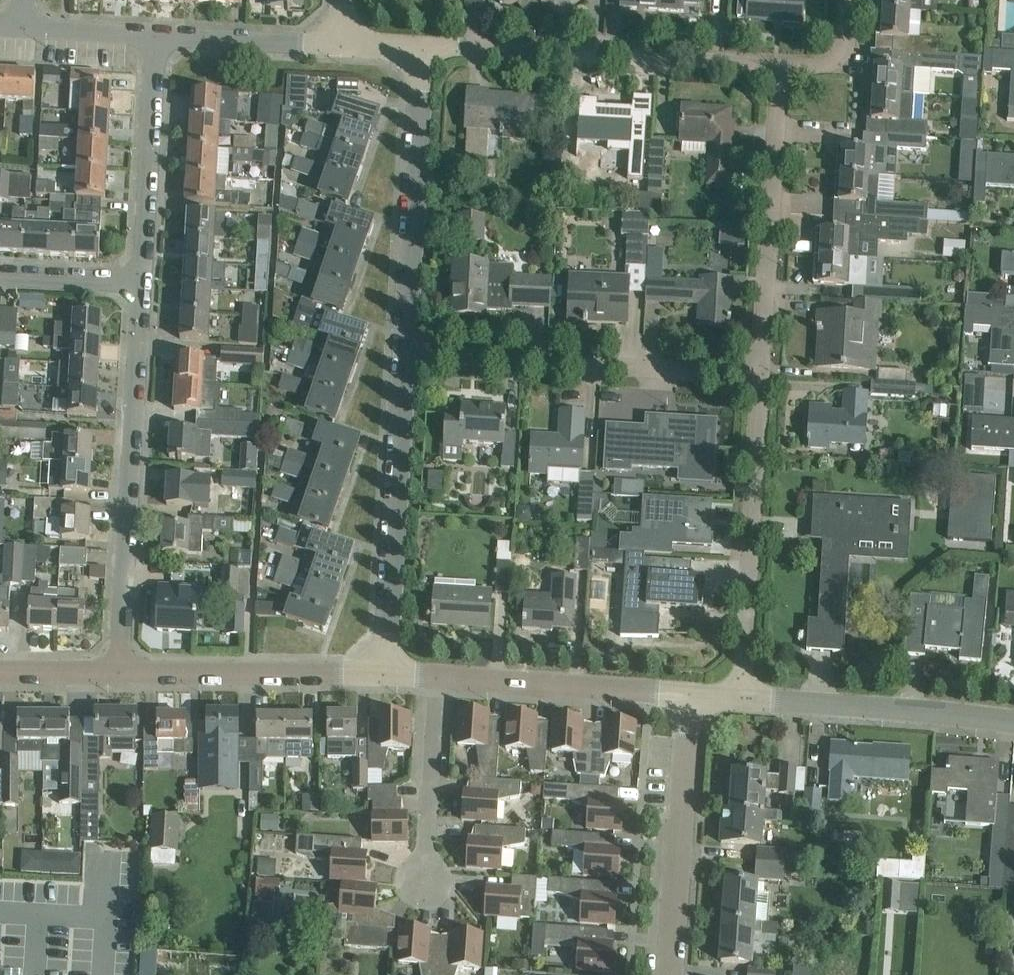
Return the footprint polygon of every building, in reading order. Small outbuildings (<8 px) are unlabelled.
[(271,7),(302,9),(302,0),(271,0),(271,7)] [(622,7),(637,8),(637,4),(649,5),(649,8),(682,10),(682,4),(684,4),(684,2),(699,3),(699,0),(622,0),(622,7)] [(738,16),(748,17),(748,19),(802,22),(803,0),(739,0),(738,16)] [(878,9),(921,12),(922,0),(879,0),(878,9)] [(921,12),(878,9),(877,25),(882,25),(881,37),(893,38),(892,52),(939,55),(939,53),(940,37),(919,36),(921,12)] [(990,41),(989,49),(1001,50),(1001,42),(990,41)] [(982,74),(991,74),(992,74),(992,70),(1010,71),(1011,71),(1011,78),(1009,109),(1008,120),(1013,121),(1013,52),(992,51),(992,52),(984,51),(984,58),(983,58),(982,74)] [(870,77),(869,93),(914,95),(915,70),(959,72),(967,77),(975,78),(982,75),(982,74),(983,58),(939,55),(892,52),(891,66),(876,65),(875,77),(870,77)] [(109,114),(111,85),(99,85),(100,71),(71,70),(69,111),(81,112),(109,114)] [(6,100),(24,101),(34,101),(36,73),(8,72),(6,100)] [(338,80),(337,91),(358,93),(359,81),(338,80)] [(191,119),(219,120),(221,92),(193,90),(191,119)] [(531,132),(532,119),(534,99),(469,94),(469,90),(468,90),(465,128),(466,128),(462,175),(482,177),(494,178),(495,162),(485,162),(487,129),(500,130),(500,135),(503,136),(503,140),(531,142),(531,132)] [(868,114),(868,120),(886,121),(886,136),(927,139),(927,137),(927,131),(927,130),(928,123),(912,122),(914,95),(869,93),(868,108),(873,108),(872,114),(868,114)] [(283,109),(283,112),(298,113),(303,113),(306,113),(307,96),(286,95),(286,97),(285,109),(283,109)] [(644,152),(646,123),(647,118),(632,117),(634,101),(632,101),(632,109),(598,107),(598,99),(580,97),(577,143),(630,146),(630,151),(629,178),(642,179),(644,152)] [(326,115),(345,121),(372,130),(378,112),(340,99),(332,99),(326,115)] [(684,105),(682,125),(681,140),(710,142),(708,184),(729,185),(732,136),(729,136),(730,110),(699,108),(699,106),(684,105)] [(40,138),(59,139),(79,141),(108,142),(109,114),(81,112),(80,128),(40,126),(39,138),(40,138)] [(33,118),(21,117),(19,135),(31,136),(33,118)] [(191,119),(189,147),(218,149),(219,120),(191,119)] [(307,123),(304,134),(363,155),(372,130),(345,121),(341,135),(325,129),(325,128),(309,123),(309,124),(307,123)] [(960,129),(960,140),(976,141),(977,130),(960,129)] [(304,134),(292,130),(287,145),(300,150),(301,147),(318,153),(318,151),(325,154),(320,168),(328,170),(355,180),(363,155),(304,134)] [(939,150),(939,140),(885,136),(885,148),(868,147),(868,148),(839,147),(839,152),(842,153),(842,159),(837,158),(836,175),(879,177),(879,176),(895,177),(896,148),(926,150),(926,149),(939,150)] [(59,139),(40,138),(38,151),(58,152),(59,139)] [(234,138),(233,150),(253,151),(254,139),(234,138)] [(652,140),(649,194),(651,195),(651,203),(662,202),(665,140),(652,140)] [(106,169),(108,142),(79,141),(78,168),(106,169)] [(961,142),(960,154),(977,155),(977,153),(978,143),(961,142)] [(189,147),(188,175),(216,177),(217,162),(218,149),(189,147)] [(233,150),(233,161),(252,163),(253,162),(253,151),(233,150)] [(253,151),(253,162),(263,163),(263,152),(253,151)] [(263,163),(263,166),(275,166),(275,153),(265,152),(263,152),(263,163)] [(988,155),(988,154),(987,154),(987,155),(983,155),(978,154),(978,153),(977,153),(977,155),(975,185),(1013,187),(1013,157),(988,155)] [(314,164),(296,157),(291,171),(309,177),(314,164)] [(78,168),(76,197),(78,197),(102,198),(105,198),(106,169),(78,168)] [(347,203),(355,180),(328,170),(320,194),(327,196),(336,199),(347,203)] [(6,201),(9,201),(9,190),(10,187),(10,174),(7,174),(0,173),(0,200),(6,201)] [(10,174),(10,187),(19,188),(20,180),(22,180),(22,175),(10,174)] [(20,180),(19,188),(31,189),(32,175),(22,175),(22,180),(20,180)] [(226,177),(216,177),(188,175),(186,203),(229,206),(250,208),(251,195),(225,193),(226,177)] [(847,216),(847,217),(920,221),(971,224),(972,215),(962,214),(963,209),(928,206),(928,205),(877,202),(879,177),(836,175),(835,189),(840,190),(840,201),(862,203),(862,217),(847,216)] [(36,194),(55,195),(55,183),(36,182),(36,194)] [(650,213),(651,203),(651,195),(649,194),(636,193),(635,212),(650,213)] [(295,216),(338,230),(365,239),(372,221),(343,211),(345,205),(346,205),(347,203),(336,199),(332,211),(316,206),(315,208),(299,203),(300,202),(281,195),(280,210),(295,215),(295,216)] [(48,256),(74,257),(76,212),(75,212),(75,204),(78,205),(78,197),(76,197),(64,196),(63,227),(50,226),(48,256)] [(99,259),(102,198),(78,197),(78,205),(75,204),(75,212),(76,212),(74,257),(99,259)] [(23,254),(24,225),(24,210),(13,209),(12,224),(0,224),(0,253),(23,254)] [(25,210),(24,210),(24,225),(23,254),(48,256),(50,226),(49,226),(50,210),(38,210),(38,215),(25,214),(25,210)] [(187,211),(186,237),(215,239),(223,239),(225,215),(217,214),(217,213),(187,211)] [(257,242),(270,243),(272,217),(259,216),(257,242)] [(484,241),(485,218),(459,217),(458,240),(484,241)] [(816,241),(815,257),(860,259),(860,258),(861,239),(906,242),(906,234),(919,235),(920,221),(847,217),(846,225),(848,225),(848,231),(817,229),(817,235),(819,236),(819,241),(816,241)] [(303,230),(298,243),(316,249),(321,236),(303,230)] [(357,263),(365,239),(338,230),(330,254),(357,263)] [(626,266),(641,267),(643,235),(627,235),(626,266)] [(186,237),(184,263),(213,264),(215,239),(186,237)] [(257,242),(255,266),(268,267),(270,243),(257,242)] [(316,249),(298,243),(294,256),(312,262),(316,249)] [(965,263),(966,244),(955,244),(954,262),(965,263)] [(1001,273),(1013,274),(1013,254),(1002,253),(1001,273)] [(357,263),(330,254),(322,279),(349,288),(357,263)] [(856,302),(856,300),(881,302),(881,303),(914,305),(915,301),(921,301),(921,288),(882,287),(882,288),(869,287),(870,258),(860,258),(860,259),(815,257),(815,272),(819,272),(819,284),(844,285),(853,286),(853,301),(856,302)] [(663,259),(648,258),(646,282),(661,282),(663,259)] [(277,262),(276,274),(288,281),(293,268),(277,262)] [(514,265),(488,264),(454,262),(453,275),(457,275),(456,285),(453,285),(451,314),(485,316),(485,310),(512,311),(512,305),(549,307),(550,279),(513,277),(514,265)] [(213,264),(184,263),(183,288),(212,290),(213,264)] [(255,266),(254,291),(267,292),(268,267),(255,266)] [(964,280),(964,275),(959,272),(954,275),(954,280),(959,283),(964,280)] [(626,322),(627,302),(628,279),(571,276),(570,300),(567,300),(566,320),(584,320),(584,322),(587,323),(587,315),(607,316),(607,321),(626,322)] [(340,312),(349,288),(322,279),(319,288),(307,284),(302,299),(339,312),(340,312)] [(731,281),(711,279),(702,279),(701,284),(664,282),(663,302),(664,302),(664,301),(700,303),(700,311),(699,311),(699,312),(709,311),(708,326),(728,327),(731,281)] [(183,288),(181,313),(210,315),(212,290),(183,288)] [(16,295),(16,300),(20,301),(20,308),(29,309),(30,296),(16,295)] [(1006,297),(1005,303),(1005,310),(1013,311),(1013,298),(1006,297)] [(302,299),(297,312),(312,317),(308,330),(321,334),(321,336),(323,336),(332,339),(333,338),(359,347),(365,330),(338,320),(340,314),(339,313),(339,312),(302,299)] [(856,300),(856,302),(855,316),(818,313),(817,332),(820,332),(818,366),(838,368),(846,368),(873,370),(877,318),(879,319),(881,303),(881,302),(856,300)] [(243,306),(243,318),(251,319),(251,316),(259,317),(260,306),(243,306)] [(0,321),(0,336),(6,336),(6,333),(14,333),(13,335),(15,335),(17,309),(1,308),(1,309),(0,321)] [(1005,310),(965,308),(963,334),(972,335),(972,327),(992,329),(989,365),(1013,367),(1013,311),(1005,310)] [(55,323),(54,338),(101,340),(102,314),(73,312),(72,325),(55,323)] [(209,340),(210,315),(181,313),(180,339),(209,340)] [(258,345),(259,317),(251,316),(251,319),(243,318),(242,328),(239,328),(238,344),(258,345)] [(14,346),(15,335),(13,335),(14,333),(6,333),(6,336),(0,336),(0,345),(14,346)] [(324,363),(351,372),(359,347),(333,338),(332,339),(323,336),(319,348),(328,351),(324,363)] [(43,337),(43,347),(53,347),(54,338),(43,337)] [(71,350),(70,363),(99,365),(101,340),(54,338),(54,349),(71,350)] [(291,352),(310,358),(315,345),(296,338),(291,352)] [(263,367),(264,352),(222,350),(221,364),(263,367)] [(310,358),(291,352),(287,366),(305,372),(310,358)] [(177,355),(176,383),(221,386),(221,385),(215,385),(215,371),(216,359),(203,358),(204,357),(177,355)] [(5,360),(3,385),(18,386),(19,386),(20,361),(5,360)] [(98,391),(99,365),(70,363),(70,364),(60,363),(58,388),(98,391)] [(351,372),(324,363),(316,387),(342,396),(351,372)] [(878,382),(913,385),(914,372),(878,370),(878,382)] [(283,375),(279,389),(298,396),(302,382),(283,375)] [(913,385),(878,382),(871,382),(871,395),(913,398),(913,385)] [(220,405),(221,386),(176,383),(174,410),(198,411),(198,422),(215,423),(216,405),(220,405)] [(3,385),(2,407),(18,408),(19,386),(3,385)] [(334,421),(342,396),(316,387),(312,397),(302,394),(297,408),(314,414),(334,421)] [(96,416),(98,391),(58,388),(57,400),(68,401),(67,414),(96,416)] [(863,445),(866,394),(846,393),(845,416),(829,415),(830,408),(811,407),(810,436),(807,436),(807,441),(811,441),(810,447),(826,448),(827,442),(863,445)] [(444,444),(443,460),(455,461),(456,454),(462,454),(462,446),(463,446),(463,442),(503,444),(502,463),(515,464),(516,434),(504,433),(505,428),(506,408),(474,406),(474,410),(465,409),(465,408),(462,408),(462,405),(461,405),(461,411),(446,410),(444,444)] [(228,411),(227,424),(242,425),(243,415),(243,411),(228,411)] [(529,465),(529,475),(550,476),(549,483),(579,485),(576,521),(591,522),(594,474),(579,473),(580,469),(581,469),(583,439),(582,439),(583,412),(561,411),(560,438),(533,436),(531,461),(529,461),(529,465)] [(16,424),(17,413),(0,412),(0,423),(16,424)] [(243,415),(242,425),(259,426),(259,416),(243,415)] [(974,418),(974,417),(973,416),(971,449),(1013,452),(1013,420),(974,418)] [(287,419),(281,417),(277,430),(282,432),(287,419)] [(712,460),(714,421),(645,417),(645,427),(605,424),(602,469),(629,470),(629,465),(702,469),(702,460),(712,460)] [(300,439),(305,426),(287,419),(282,432),(282,433),(300,439)] [(215,423),(198,422),(197,431),(171,430),(169,457),(178,458),(178,459),(182,459),(182,458),(208,460),(209,437),(258,441),(259,426),(242,425),(227,424),(215,423)] [(53,462),(91,464),(92,437),(52,435),(52,441),(44,441),(45,425),(16,424),(0,423),(0,439),(35,440),(35,445),(44,446),(43,461),(53,462)] [(314,444),(325,447),(325,446),(353,456),(359,438),(321,426),(314,444)] [(302,466),(317,471),(344,481),(353,456),(325,446),(325,447),(320,460),(289,450),(285,461),(302,466)] [(9,460),(9,447),(0,447),(0,459),(9,460)] [(7,487),(9,461),(0,461),(0,487),(7,487)] [(298,478),(302,466),(285,461),(281,472),(298,478)] [(89,492),(91,464),(53,462),(52,478),(50,478),(49,489),(89,492)] [(308,496),(336,505),(344,481),(317,471),(308,496)] [(255,490),(256,474),(222,472),(221,488),(255,490)] [(443,474),(430,474),(430,488),(443,489),(443,474)] [(948,539),(980,542),(991,542),(996,479),(952,476),(948,539)] [(168,477),(166,505),(209,507),(210,479),(168,477)] [(614,481),(614,495),(629,495),(629,482),(614,481)] [(290,505),(295,491),(277,485),(272,499),(290,505)] [(327,532),(336,505),(308,496),(305,505),(295,501),(290,517),(326,529),(325,531),(327,532)] [(621,552),(627,553),(644,554),(671,555),(671,543),(711,546),(712,536),(709,536),(710,526),(707,526),(707,516),(710,516),(711,501),(643,497),(641,532),(634,531),(634,537),(622,536),(621,552)] [(898,502),(834,498),(814,497),(813,518),(823,519),(822,538),(821,538),(821,540),(824,540),(820,597),(819,597),(818,620),(809,620),(807,650),(844,652),(845,633),(850,545),(856,546),(855,559),(895,561),(896,545),(897,521),(908,522),(909,505),(898,504),(898,502)] [(35,499),(34,520),(47,520),(46,538),(62,539),(62,538),(68,538),(88,540),(90,512),(64,510),(64,500),(51,499),(44,499),(35,499)] [(163,524),(162,552),(182,553),(200,554),(202,531),(233,533),(233,520),(227,519),(214,519),(214,518),(212,517),(192,516),(192,526),(188,526),(163,524)] [(276,542),(294,549),(299,535),(280,529),(276,542)] [(319,556),(346,565),(352,547),(314,534),(308,552),(310,553),(319,556)] [(591,537),(590,550),(604,551),(604,544),(598,537),(591,537)] [(588,572),(590,540),(576,539),(574,571),(588,572)] [(509,595),(512,543),(498,543),(497,569),(491,569),(490,584),(496,585),(495,594),(509,595)] [(23,548),(5,546),(3,576),(0,576),(0,630),(8,631),(11,592),(9,592),(10,585),(21,586),(21,583),(23,548)] [(23,548),(21,583),(35,583),(37,548),(24,547),(24,548),(23,548)] [(87,550),(67,549),(61,548),(60,565),(86,567),(87,550)] [(319,556),(310,553),(301,577),(338,590),(346,565),(319,556)] [(647,573),(643,573),(644,554),(627,553),(621,636),(633,636),(658,636),(660,607),(698,609),(699,592),(704,592),(705,578),(690,577),(691,562),(648,559),(647,573)] [(278,569),(297,576),(301,562),(283,556),(278,569)] [(303,604),(329,614),(338,590),(301,577),(301,578),(296,576),(297,576),(278,569),(274,583),(292,589),(293,586),(307,591),(303,604)] [(223,591),(237,592),(238,571),(224,570),(223,591)] [(976,576),(975,589),(989,590),(990,578),(976,576)] [(435,579),(435,588),(432,624),(464,626),(464,622),(473,623),(473,626),(489,627),(491,592),(474,591),(475,582),(435,579)] [(572,628),(573,608),(575,580),(553,579),(552,604),(525,602),(524,616),(523,616),(523,622),(524,622),(524,629),(541,630),(541,625),(572,628)] [(28,628),(56,630),(58,589),(48,589),(48,583),(39,583),(39,589),(31,589),(28,628)] [(174,600),(175,588),(160,587),(157,630),(195,632),(197,612),(197,601),(174,600)] [(85,591),(58,589),(56,630),(83,631),(85,591)] [(237,592),(223,591),(223,606),(228,606),(227,634),(243,635),(244,596),(237,596),(237,592)] [(1005,612),(1007,612),(1013,613),(1013,594),(1007,593),(1005,612)] [(981,662),(983,642),(987,602),(965,600),(964,611),(930,607),(931,596),(911,594),(905,654),(925,656),(926,648),(960,651),(959,659),(981,662)] [(303,604),(292,600),(286,618),(323,631),(329,614),(303,604)] [(257,603),(256,616),(273,617),(274,604),(257,603)] [(43,753),(43,742),(43,713),(31,713),(31,708),(18,708),(18,754),(42,753),(43,753)] [(54,713),(43,713),(43,742),(43,753),(42,753),(42,762),(60,762),(60,804),(81,804),(83,804),(83,747),(70,746),(70,713),(69,713),(69,714),(68,714),(68,709),(54,709),(54,713)] [(476,746),(480,780),(497,781),(501,719),(488,718),(488,712),(460,710),(458,745),(476,746)] [(83,804),(81,804),(81,822),(81,842),(99,843),(100,795),(100,763),(100,759),(111,759),(111,752),(135,752),(135,739),(136,739),(136,712),(96,712),(96,743),(84,743),(84,738),(83,738),(83,747),(83,804)] [(200,770),(200,776),(223,776),(233,776),(233,767),(238,767),(238,751),(238,740),(238,737),(238,733),(238,713),(208,712),(208,719),(200,719),(200,750),(200,770)] [(328,757),(355,757),(355,740),(356,740),(356,714),(328,713),(328,740),(320,740),(320,757),(328,757)] [(545,773),(547,742),(549,722),(536,722),(536,715),(508,713),(506,748),(526,750),(531,772),(545,773)] [(158,754),(193,754),(193,741),(185,741),(186,714),(158,714),(158,728),(144,728),(144,770),(158,770),(158,754)] [(368,786),(378,786),(378,770),(382,770),(388,749),(409,749),(410,714),(381,714),(381,720),(368,720),(368,764),(368,786)] [(268,760),(284,760),(284,715),(258,715),(257,765),(250,765),(250,794),(249,794),(249,813),(257,813),(258,793),(263,793),(263,765),(268,760)] [(312,715),(284,715),(284,760),(312,760),(312,755),(312,715)] [(580,786),(590,787),(594,726),(582,725),(582,719),(554,717),(552,752),(572,753),(577,775),(581,775),(580,786)] [(594,726),(590,787),(599,788),(600,777),(604,777),(612,756),(614,756),(614,762),(618,766),(625,767),(630,762),(631,757),(633,757),(635,722),(607,720),(607,727),(594,726)] [(909,748),(893,747),(875,746),(875,748),(857,747),(858,742),(855,742),(855,745),(833,743),(831,771),(833,771),(831,799),(851,801),(852,777),(907,781),(909,748)] [(990,888),(1004,889),(1009,824),(1011,797),(997,795),(999,762),(986,761),(986,764),(975,763),(975,760),(949,758),(949,764),(947,764),(946,770),(948,770),(948,772),(932,771),(930,791),(930,794),(947,795),(948,790),(968,792),(966,824),(990,826),(990,823),(994,823),(990,879),(991,879),(990,888)] [(19,807),(18,759),(3,759),(2,807),(19,807)] [(352,791),(368,791),(368,786),(368,764),(352,764),(352,791)] [(734,772),(732,812),(761,814),(762,811),(763,791),(778,792),(778,793),(794,795),(796,767),(781,766),(780,776),(764,775),(764,774),(734,772)] [(521,782),(497,781),(480,780),(471,779),(470,792),(464,791),(462,819),(497,822),(498,801),(520,797),(521,782)] [(535,779),(535,787),(542,787),(543,787),(543,779),(535,779)] [(200,813),(200,786),(200,781),(185,781),(185,813),(200,813)] [(590,787),(580,786),(554,785),(554,786),(545,786),(544,799),(570,801),(588,808),(587,828),(622,831),(624,803),(617,802),(618,789),(599,788),(590,787)] [(397,786),(378,786),(368,786),(368,791),(368,801),(373,801),(372,822),(372,842),(407,842),(408,814),(401,814),(402,799),(397,799),(397,786)] [(532,786),(531,796),(541,797),(542,787),(535,787),(532,786)] [(319,795),(302,795),(302,812),(319,812),(319,795)] [(761,814),(732,812),(724,812),(724,813),(728,813),(727,824),(723,824),(722,841),(721,841),(721,842),(740,843),(759,845),(761,822),(776,823),(777,812),(762,811),(761,814)] [(261,815),(260,831),(279,832),(279,816),(261,815)] [(152,849),(178,851),(180,819),(154,817),(152,849)] [(543,819),(542,829),(552,830),(553,820),(543,819)] [(1009,824),(1004,889),(1004,890),(1013,891),(1013,824),(1009,824)] [(526,830),(495,828),(475,826),(474,839),(468,839),(466,867),(501,870),(503,849),(525,844),(526,830)] [(615,836),(595,835),(553,832),(552,846),(564,847),(585,855),(583,875),(618,878),(620,850),(614,849),(615,836)] [(531,833),(531,841),(539,841),(539,833),(531,833)] [(362,840),(342,839),(297,835),(295,854),(313,860),(331,861),(330,879),(365,882),(367,854),(361,853),(362,840)] [(783,866),(782,873),(794,874),(796,852),(784,851),(758,849),(757,864),(783,866)] [(43,853),(43,873),(78,876),(80,855),(43,853)] [(912,853),(912,863),(878,862),(877,879),(924,882),(925,854),(912,853)] [(277,860),(258,859),(257,876),(275,877),(277,860)] [(783,866),(757,864),(756,880),(782,882),(782,873),(783,866)] [(537,878),(532,878),(512,876),(511,889),(486,888),(484,916),(534,919),(537,878)] [(281,880),(264,879),(264,881),(256,880),(254,898),(266,899),(267,895),(279,896),(281,880)] [(611,896),(612,883),(592,882),(549,879),(548,893),(560,894),(581,902),(580,922),(615,925),(617,897),(611,896)] [(753,923),(767,924),(769,894),(764,893),(765,884),(727,881),(724,921),(753,923)] [(883,883),(881,909),(900,910),(900,884),(883,883)] [(377,887),(357,885),(342,884),(340,904),(318,908),(293,905),(274,898),(272,918),(346,925),(347,925),(367,927),(368,915),(374,915),(377,887)] [(268,919),(270,906),(253,904),(251,917),(268,919)] [(753,923),(724,921),(724,922),(728,922),(727,935),(723,935),(721,962),(750,964),(752,935),(777,936),(778,925),(767,924),(753,923)] [(346,925),(345,947),(384,950),(386,929),(367,927),(347,925),(346,925)] [(608,930),(588,929),(544,926),(543,941),(560,942),(578,949),(577,970),(612,972),(614,944),(607,944),(608,930)] [(441,937),(428,936),(429,930),(401,928),(398,963),(419,964),(421,974),(438,974),(441,937)] [(438,974),(456,974),(458,967),(479,969),(482,934),(454,932),(453,938),(441,937),(438,974)] [(156,959),(140,958),(139,974),(155,974),(156,959)] [(521,958),(521,968),(530,969),(531,959),(521,958)]
